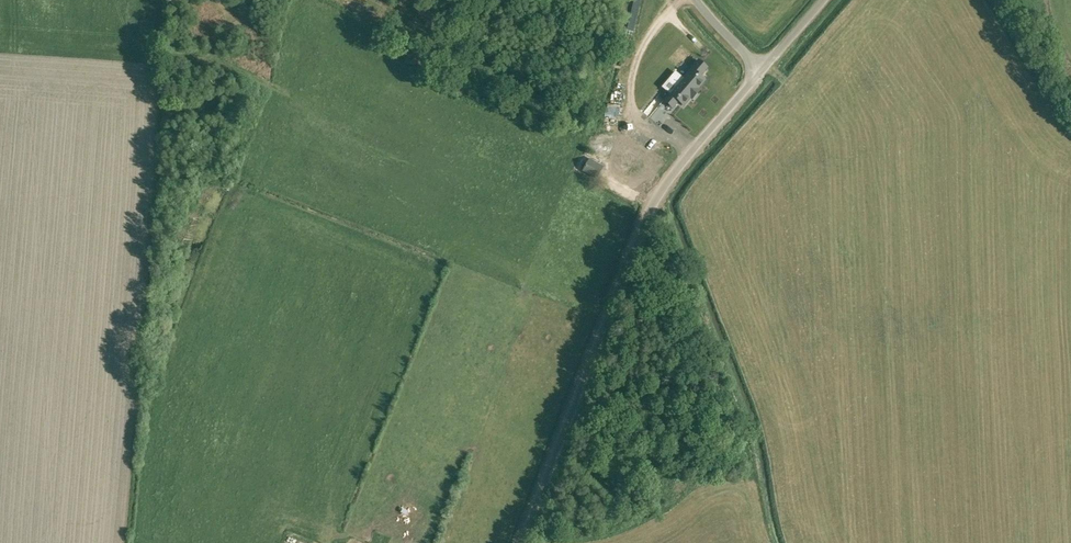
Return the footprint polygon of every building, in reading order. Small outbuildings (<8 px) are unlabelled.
[(672,72),(665,82),(675,89),(671,95),(672,96),(667,103),(678,111),(683,104),(685,105),(701,83),(699,82),(704,75),(693,67),(688,74),(687,73),(682,80),(672,72)] [(589,159),(583,155),(577,167),(582,170),(582,171),(596,180),(604,166),(589,158),(589,159)] [(622,176),(632,182),(642,164),(632,159),(622,176)]
